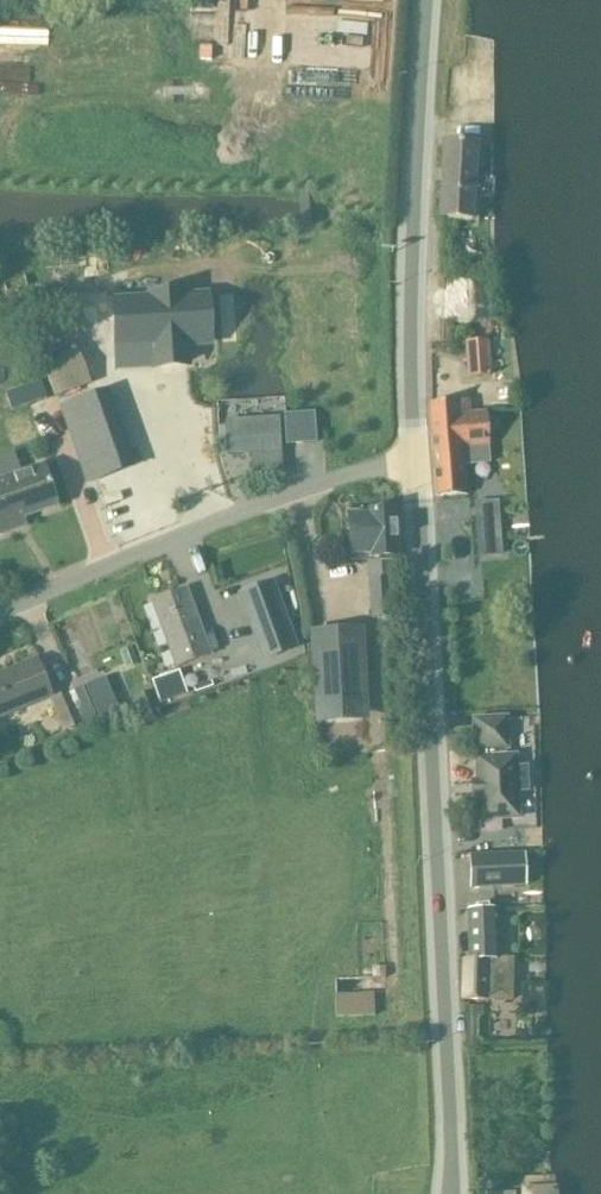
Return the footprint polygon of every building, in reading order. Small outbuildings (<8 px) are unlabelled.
[(291,121),(360,125),(363,65),(305,62),(305,67),(294,66),(291,121)] [(444,142),(440,201),(449,201),(448,218),(471,220),(476,144),(444,142)] [(146,295),(110,297),(115,370),(151,368),(151,371),(192,368),(190,348),(213,347),(209,292),(187,293),(187,289),(146,291),(146,295)] [(469,378),(490,375),(487,341),(466,342),(469,378)] [(74,354),(43,365),(54,397),(85,385),(74,354)] [(12,412),(46,400),(40,383),(6,394),(12,412)] [(99,395),(61,408),(87,482),(125,468),(99,395)] [(462,415),(469,414),(468,401),(430,403),(433,436),(464,433),(462,415)] [(285,415),(287,444),(316,442),(314,413),(285,415)] [(464,433),(433,436),(437,497),(468,495),(464,454),(481,453),(487,446),(486,438),(488,437),(486,413),(469,414),(462,415),(464,433)] [(281,470),(278,418),(225,421),(227,457),(252,455),(253,472),(281,470)] [(0,481),(0,534),(18,528),(15,520),(55,506),(49,487),(50,486),(43,466),(0,481)] [(394,511),(379,512),(369,512),(370,517),(349,519),(351,555),(372,554),(373,558),(394,557),(396,557),(394,511)] [(500,542),(498,514),(476,515),(478,544),(500,542)] [(394,557),(373,558),(367,558),(372,617),(380,617),(382,638),(396,637),(392,576),(395,576),(394,557)] [(272,583),(239,595),(263,660),(296,648),(272,583)] [(177,667),(209,655),(185,589),(153,601),(177,667)] [(368,695),(364,627),(311,630),(315,698),(368,695)] [(230,675),(257,668),(247,631),(220,638),(230,675)] [(0,675),(0,718),(51,697),(36,660),(0,675)] [(180,672),(152,682),(160,705),(188,694),(180,672)] [(104,679),(86,686),(98,717),(117,710),(104,679)] [(50,700),(64,733),(83,725),(70,692),(50,700)] [(505,719),(474,720),(475,750),(478,750),(478,758),(476,758),(479,820),(518,818),(517,792),(528,792),(527,767),(515,767),(515,756),(505,757),(504,749),(507,748),(505,719)] [(524,851),(460,854),(463,891),(525,886),(524,851)] [(468,959),(462,960),(463,1000),(491,1000),(513,1000),(512,959),(496,959),(495,910),(467,910),(468,959)] [(386,966),(372,967),(372,979),(387,978),(386,966)] [(338,978),(339,991),(367,990),(366,977),(338,978)] [(374,993),(335,994),(336,1017),(375,1015),(374,993)]
